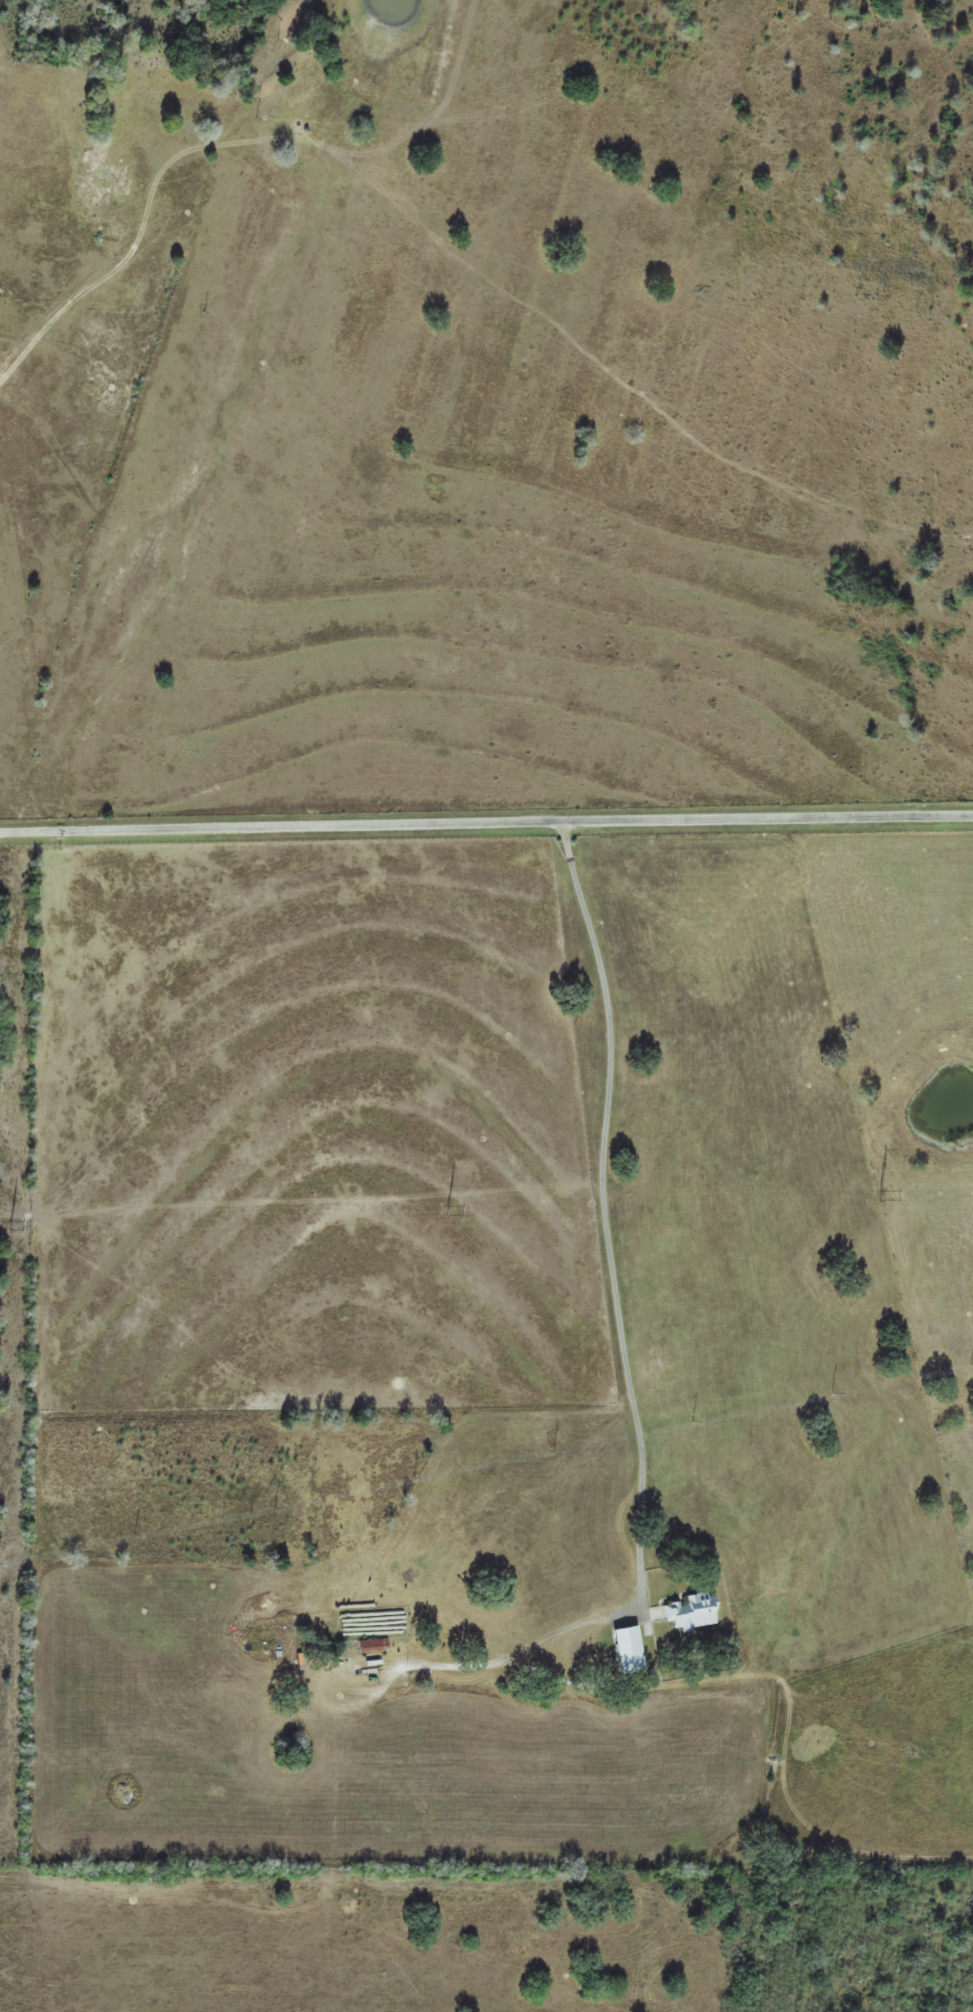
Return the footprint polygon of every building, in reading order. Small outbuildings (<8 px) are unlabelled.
[(715,1623),(710,1589),(683,1593),(684,1598),(663,1602),(668,1630),(715,1623)] [(387,1650),(387,1637),(357,1637),(357,1650),(387,1650)]
